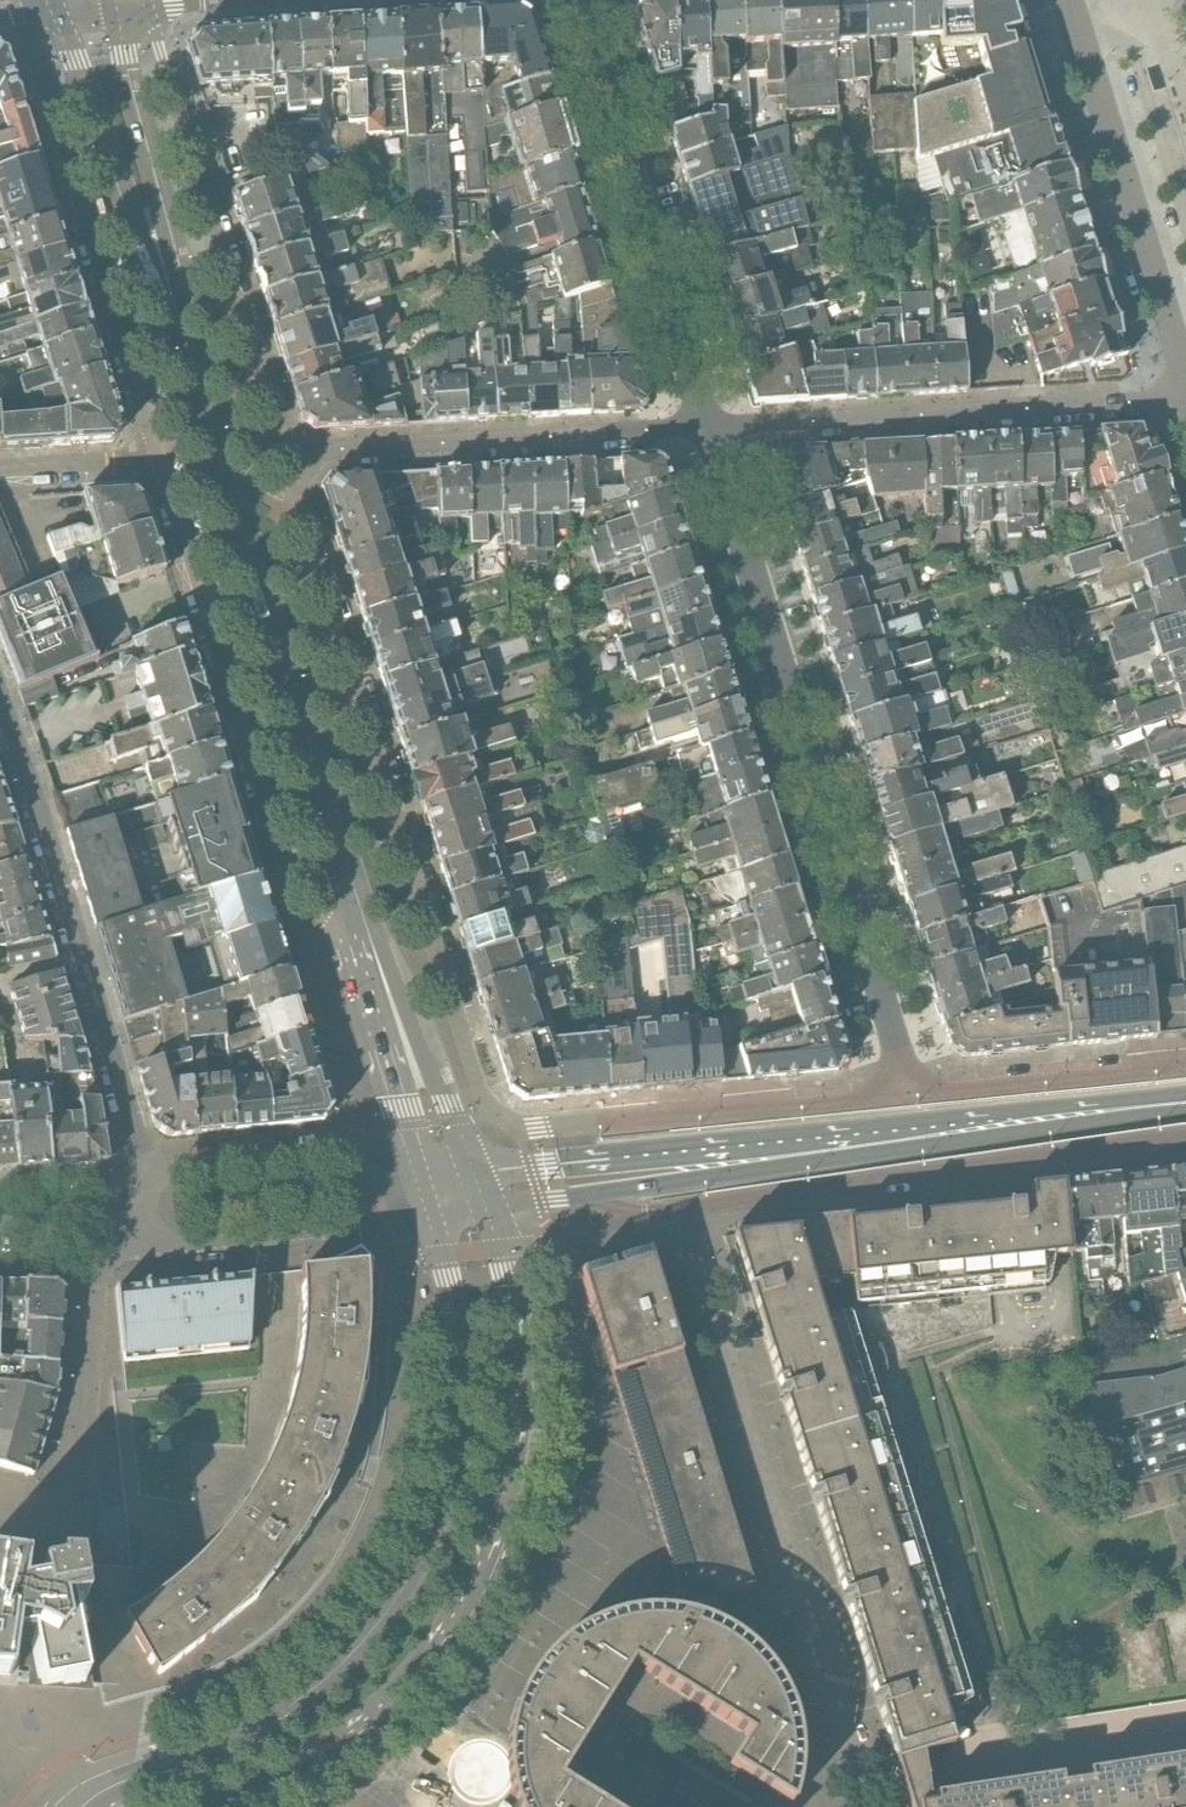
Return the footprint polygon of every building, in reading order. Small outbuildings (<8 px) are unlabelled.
[(677,76),(672,0),(671,0),(644,2),(635,15),(656,82),(677,76)] [(709,97),(703,0),(672,0),(677,76),(684,93),(696,91),(696,98),(709,97)] [(748,74),(743,0),(703,0),(709,97),(712,112),(751,109),(748,74)] [(784,87),(778,0),(743,0),(748,74),(765,72),(767,98),(771,98),(785,97),(784,87)] [(837,83),(831,0),(778,0),(784,87),(785,97),(785,105),(838,101),(837,83)] [(869,66),(865,0),(831,0),(837,83),(853,82),(853,83),(870,82),(869,66)] [(914,103),(944,94),(942,50),(938,0),(865,0),(869,66),(881,65),(884,99),(869,100),(873,155),(892,154),(916,153),(916,154),(917,154),(914,103)] [(1024,41),(1012,0),(938,0),(942,50),(988,47),(1007,46),(1024,41)] [(485,129),(557,107),(530,18),(518,11),(474,14),(485,129)] [(486,149),(485,129),(474,14),(438,16),(445,119),(462,118),(465,153),(486,151),(486,149)] [(398,19),(403,95),(407,140),(411,196),(412,196),(414,235),(452,232),(450,195),(451,195),(446,138),(445,119),(438,16),(398,19)] [(382,97),(403,95),(398,19),(359,22),(367,136),(384,135),(382,97)] [(369,151),(367,136),(359,22),(325,24),(330,94),(332,94),(332,96),(346,95),(348,124),(337,125),(338,153),(369,151)] [(320,95),(330,94),(325,24),(297,26),(303,116),(305,137),(321,135),(319,108),(321,108),(320,95)] [(288,117),(303,116),(297,26),(269,28),(273,91),(285,89),(287,111),(288,117)] [(274,99),(273,91),(269,28),(196,33),(187,48),(189,53),(190,53),(200,89),(214,88),(215,93),(222,99),(239,98),(245,91),(245,90),(253,89),(253,92),(254,92),(255,100),(274,99)] [(1007,46),(988,47),(942,50),(944,94),(914,103),(917,154),(917,164),(933,159),(947,203),(969,198),(971,197),(1006,186),(1067,165),(1068,164),(1062,145),(1061,145),(1054,122),(1055,121),(1052,114),(1049,115),(1043,98),(1025,41),(1024,42),(1024,41),(1007,46)] [(11,73),(13,72),(7,55),(0,49),(0,113),(22,107),(11,73)] [(709,97),(696,98),(696,91),(684,93),(677,76),(656,82),(664,108),(671,131),(698,123),(712,119),(712,112),(709,97)] [(38,159),(22,107),(0,113),(0,118),(7,140),(0,142),(0,172),(38,159)] [(523,169),(571,154),(557,107),(485,129),(486,149),(502,144),(501,139),(513,135),(523,169)] [(712,119),(698,123),(671,131),(679,158),(706,150),(731,142),(728,130),(727,126),(752,125),(751,109),(712,112),(712,119)] [(688,188),(788,155),(788,126),(731,142),(706,150),(679,158),(688,188)] [(244,231),(310,210),(306,191),(302,179),(330,170),(304,149),(280,182),(234,197),(244,231)] [(522,208),(582,189),(571,154),(523,169),(511,173),(515,183),(522,208)] [(710,259),(791,234),(808,229),(788,155),(688,188),(710,259)] [(58,222),(48,191),(38,159),(0,172),(0,240),(58,222)] [(977,226),(995,220),(1077,196),(1067,165),(1006,186),(971,197),(969,198),(977,226)] [(925,204),(921,204),(919,184),(911,178),(905,179),(906,185),(896,186),(898,206),(894,206),(896,222),(926,219),(925,204)] [(559,254),(598,242),(582,189),(522,208),(493,218),(493,231),(508,255),(556,242),(559,254)] [(254,263),(328,241),(324,225),(359,212),(354,196),(310,210),(244,231),(254,263)] [(1012,277),(1094,251),(1086,225),(1077,196),(995,220),(1004,250),(1012,277)] [(67,252),(58,222),(0,240),(0,273),(67,252)] [(721,294),(786,273),(812,265),(806,242),(794,245),(791,234),(710,259),(721,294)] [(264,295),(336,273),(332,258),(349,253),(344,236),(328,241),(254,263),(264,295)] [(570,298),(580,295),(612,286),(598,242),(559,254),(542,259),(508,271),(521,312),(534,309),(553,303),(570,298)] [(991,317),(1105,283),(1094,251),(1012,277),(990,284),(991,317)] [(76,280),(67,252),(0,273),(0,288),(3,287),(8,301),(76,280)] [(274,328),(343,307),(345,306),(390,292),(380,260),(336,273),(264,295),(274,328)] [(732,332),(811,308),(805,290),(792,294),(786,273),(721,294),(732,332)] [(85,310),(76,280),(8,301),(0,303),(0,335),(85,310)] [(995,350),(1030,339),(1114,312),(1105,283),(991,317),(995,350)] [(612,286),(580,295),(581,309),(616,299),(612,286)] [(936,394),(933,335),(930,294),(900,296),(901,309),(906,396),(936,394)] [(588,415),(584,357),(584,350),(571,350),(569,323),(571,322),(570,298),(553,303),(555,354),(559,416),(588,415)] [(581,309),(583,332),(622,320),(616,299),(581,309)] [(742,364),(795,348),(809,343),(825,338),(822,331),(829,329),(822,305),(811,308),(732,332),(742,364)] [(933,335),(936,394),(968,392),(961,305),(945,306),(946,334),(933,335)] [(371,322),(349,328),(343,307),(274,328),(280,349),(285,366),(393,332),(388,316),(371,321),(371,322)] [(527,418),(559,416),(555,354),(540,355),(539,339),(536,339),(534,309),(521,312),(527,418)] [(876,398),(906,396),(901,309),(871,311),(872,333),(876,398)] [(26,356),(93,335),(85,310),(0,335),(0,364),(26,356)] [(496,420),(527,418),(521,312),(491,321),(491,334),(496,420)] [(1114,312),(1030,339),(1037,360),(1036,360),(1042,378),(1091,363),(1093,368),(1099,366),(1100,369),(1114,365),(1113,362),(1119,360),(1119,359),(1128,357),(1114,312)] [(584,350),(584,357),(632,353),(622,320),(583,332),(584,350)] [(354,376),(378,368),(374,355),(381,353),(398,346),(393,332),(285,366),(294,394),(354,376)] [(847,399),(876,398),(872,333),(857,334),(858,353),(844,354),(847,399)] [(468,422),(496,420),(491,334),(476,335),(477,341),(462,341),(468,422)] [(104,370),(102,363),(103,363),(98,345),(96,346),(93,335),(26,356),(33,377),(0,387),(0,396),(17,391),(20,399),(28,396),(104,370)] [(809,402),(847,399),(844,354),(825,356),(825,338),(809,343),(795,348),(802,375),(809,402)] [(422,424),(468,422),(462,341),(446,346),(446,349),(416,355),(419,382),(402,387),(405,399),(399,401),(402,409),(421,403),(422,424)] [(750,390),(802,375),(795,348),(742,364),(750,390)] [(632,353),(584,357),(588,415),(639,412),(647,401),(632,353)] [(406,423),(402,409),(399,401),(405,399),(402,387),(394,364),(378,368),(354,376),(369,427),(370,427),(406,424),(406,423)] [(0,422),(1,451),(16,449),(112,444),(123,429),(116,410),(117,410),(115,400),(113,400),(107,381),(109,380),(106,372),(105,372),(104,370),(28,396),(34,419),(0,422)] [(755,405),(809,402),(802,375),(750,390),(755,405)] [(315,431),(369,427),(354,376),(294,394),(303,423),(315,431)] [(1,451),(0,422),(34,419),(28,396),(20,399),(17,391),(0,396),(0,451),(1,451)] [(1106,494),(1165,476),(1154,438),(1145,432),(1141,433),(1140,429),(1080,433),(1082,463),(1101,459),(1100,455),(1105,453),(1110,469),(1099,472),(1106,494)] [(1048,435),(1052,502),(1053,517),(1069,512),(1069,503),(1068,503),(1066,479),(1083,478),(1082,463),(1080,433),(1048,435)] [(1037,503),(1052,502),(1048,435),(1017,437),(1023,530),(1039,528),(1037,503)] [(1024,535),(1023,530),(1017,437),(986,439),(991,511),(1005,510),(1005,523),(1006,523),(1007,536),(1024,535)] [(992,524),(991,511),(986,439),(954,441),(958,509),(973,508),(974,525),(992,524)] [(961,552),(958,509),(954,441),(924,442),(927,494),(927,503),(929,529),(926,529),(928,560),(961,552)] [(867,482),(872,497),(927,494),(924,442),(892,444),(865,446),(867,482)] [(865,446),(830,448),(799,450),(784,451),(774,466),(786,507),(814,498),(828,494),(842,490),(867,482),(865,446)] [(615,507),(674,489),(667,467),(656,459),(594,462),(595,492),(600,492),(601,511),(615,507)] [(582,518),(601,511),(600,492),(595,492),(594,462),(564,464),(567,515),(582,514),(582,518)] [(530,466),(536,563),(536,566),(547,565),(546,552),(552,551),(552,533),(568,532),(567,515),(564,464),(530,466)] [(527,563),(536,563),(530,466),(500,468),(503,530),(503,533),(518,532),(520,550),(526,549),(527,563)] [(488,531),(503,530),(500,468),(467,469),(470,534),(471,546),(488,545),(488,531)] [(457,535),(470,534),(467,469),(439,471),(438,499),(440,527),(448,559),(458,556),(457,544),(457,535)] [(398,511),(438,499),(439,471),(334,477),(325,491),(337,530),(398,511)] [(1116,536),(1178,517),(1165,476),(1106,494),(1100,496),(1105,512),(1109,511),(1116,536)] [(595,530),(599,544),(683,519),(674,489),(615,507),(620,521),(595,530)] [(81,528),(46,538),(55,560),(108,543),(153,531),(144,500),(132,490),(85,493),(96,529),(89,531),(81,528)] [(796,537),(850,520),(876,512),(872,497),(833,509),(828,494),(814,498),(786,507),(796,537)] [(865,548),(901,537),(896,522),(903,521),(898,505),(876,512),(850,520),(796,537),(804,566),(865,548)] [(346,559),(410,539),(419,536),(414,521),(402,524),(398,511),(337,530),(346,559)] [(1185,550),(1185,543),(1178,517),(1116,536),(1121,553),(1098,560),(1103,575),(1185,550)] [(601,576),(631,567),(692,549),(683,519),(599,544),(592,547),(601,576)] [(7,659),(20,690),(19,691),(25,707),(60,696),(53,676),(98,660),(86,633),(77,611),(62,581),(55,560),(46,538),(10,552),(0,529),(0,640),(7,659)] [(153,531),(55,560),(62,581),(77,611),(120,593),(118,587),(166,571),(153,531)] [(346,559),(354,587),(441,560),(436,546),(415,552),(410,539),(346,559)] [(814,597),(875,579),(883,576),(883,575),(896,571),(892,560),(878,565),(879,567),(875,569),(874,563),(870,564),(865,548),(804,566),(814,597)] [(607,610),(702,581),(692,549),(631,567),(636,585),(603,595),(607,610)] [(1185,584),(1185,550),(1103,575),(1097,577),(1102,594),(1127,586),(1131,601),(1185,584)] [(364,617),(428,597),(424,583),(446,576),(441,560),(354,587),(364,617)] [(823,627),(891,607),(904,603),(903,602),(926,596),(921,581),(915,581),(902,585),(899,587),(899,588),(879,594),(875,579),(814,597),(823,627)] [(651,630),(711,611),(702,581),(607,610),(608,611),(624,606),(634,635),(651,630)] [(1107,641),(1185,617),(1185,584),(1131,601),(1136,616),(1111,623),(1113,630),(1099,635),(1102,643),(1107,641)] [(373,649),(456,623),(446,592),(428,597),(364,617),(373,649)] [(833,660),(897,641),(922,633),(922,632),(933,628),(929,613),(895,623),(891,607),(823,627),(833,660)] [(617,660),(620,673),(721,642),(711,611),(651,630),(655,646),(633,653),(633,655),(617,660)] [(1185,681),(1185,617),(1107,641),(1114,666),(1141,658),(1144,671),(1150,669),(1156,690),(1185,681)] [(383,679),(463,654),(459,639),(461,638),(456,623),(373,649),(383,679)] [(121,677),(134,673),(193,655),(184,625),(130,646),(134,659),(117,664),(121,677)] [(843,692),(932,665),(926,646),(901,653),(897,641),(833,660),(843,692)] [(670,690),(671,692),(730,671),(721,642),(620,673),(622,679),(633,676),(636,686),(660,679),(664,692),(670,690)] [(393,711),(488,681),(479,651),(471,653),(471,652),(463,654),(383,679),(393,711)] [(151,730),(210,711),(193,655),(134,673),(151,730)] [(851,721),(925,698),(941,693),(935,676),(932,665),(843,692),(851,721)] [(650,730),(739,703),(730,671),(671,692),(675,705),(646,714),(650,730)] [(402,740),(466,720),(462,708),(493,698),(488,681),(393,711),(402,740)] [(1168,720),(1185,715),(1185,681),(1156,690),(1133,697),(1132,695),(1114,701),(1115,702),(1107,704),(1112,719),(1119,717),(1122,732),(1137,727),(1138,729),(1168,720)] [(862,755),(927,735),(951,728),(946,713),(947,713),(946,710),(930,715),(925,698),(851,721),(862,755)] [(676,758),(749,735),(739,703),(650,730),(636,735),(640,751),(655,746),(672,742),(676,758)] [(149,767),(221,746),(210,711),(151,730),(110,742),(116,762),(144,753),(149,767)] [(1153,758),(1185,748),(1185,715),(1168,720),(1172,732),(1144,741),(1145,745),(1125,751),(1129,758),(1141,753),(1144,761),(1153,758)] [(413,776),(480,756),(527,741),(525,733),(512,737),(509,727),(485,734),(480,716),(466,720),(402,740),(413,776)] [(701,781),(758,764),(749,735),(676,758),(682,774),(697,769),(701,781)] [(871,786),(918,772),(963,758),(958,740),(931,748),(927,735),(862,755),(871,786)] [(166,803),(232,782),(221,746),(149,767),(147,768),(157,806),(166,803)] [(1153,758),(1157,773),(1182,766),(1185,780),(1185,748),(1153,758)] [(422,807),(489,786),(534,773),(529,757),(510,763),(483,771),(480,756),(413,776),(422,807)] [(608,848),(672,828),(652,764),(589,784),(608,848)] [(708,817),(768,798),(758,764),(701,781),(690,784),(701,819),(708,817)] [(880,814),(980,784),(975,768),(941,778),(942,783),(923,789),(918,772),(871,786),(880,814)] [(890,846),(998,813),(1014,808),(1003,777),(980,784),(880,814),(890,846)] [(195,897),(262,877),(232,782),(166,803),(178,838),(184,861),(195,897)] [(55,796),(67,832),(109,819),(98,783),(55,796)] [(432,837),(540,803),(545,801),(540,787),(519,793),(493,801),(489,786),(422,807),(432,837)] [(15,826),(6,798),(0,800),(0,831),(15,826)] [(692,854),(777,828),(768,798),(708,817),(712,830),(687,838),(692,854)] [(1185,816),(1185,798),(1160,806),(1155,809),(1159,824),(1165,822),(1166,822),(1185,816)] [(441,867),(490,852),(494,851),(494,850),(549,833),(540,803),(432,837),(441,867)] [(898,874),(960,855),(956,840),(961,838),(963,841),(1003,829),(998,813),(890,846),(898,874)] [(1093,813),(1083,816),(1090,840),(1101,837),(1097,826),(1093,813)] [(144,916),(143,914),(114,818),(109,819),(67,832),(97,931),(101,930),(144,916)] [(10,865),(26,859),(15,826),(0,831),(0,868),(10,865)] [(726,876),(787,858),(777,828),(692,854),(697,870),(722,862),(726,876)] [(1172,891),(1185,887),(1185,847),(1094,875),(1094,883),(1103,914),(1155,896),(1172,891)] [(450,897),(516,877),(528,873),(522,856),(495,865),(490,852),(441,867),(450,897)] [(907,905),(1020,870),(1022,870),(1020,864),(1014,865),(1011,855),(972,867),(968,853),(960,855),(898,874),(907,905)] [(736,907),(796,889),(787,858),(726,876),(713,880),(716,888),(717,890),(718,892),(720,894),(722,895),(724,896),(727,896),(729,897),(731,898),(732,900),(734,901),(735,903),(735,905),(736,907)] [(10,865),(0,868),(0,896),(18,890),(34,885),(26,859),(10,865)] [(917,936),(985,915),(981,899),(1013,889),(1011,881),(1022,878),(1020,870),(907,905),(917,936)] [(262,877),(195,897),(158,909),(164,928),(175,962),(182,984),(188,1002),(220,993),(291,971),(262,877)] [(460,930),(507,915),(531,908),(526,891),(520,892),(516,877),(450,897),(460,930)] [(27,916),(42,911),(34,885),(18,890),(0,896),(0,923),(27,916)] [(1130,1041),(1185,1035),(1185,887),(1172,891),(1178,979),(1124,984),(1130,1041)] [(722,944),(805,919),(796,889),(736,907),(729,909),(733,924),(717,929),(722,944)] [(637,938),(627,941),(628,951),(663,940),(670,1017),(635,1020),(642,1090),(673,1087),(720,1082),(714,1025),(699,1026),(693,951),(689,921),(680,890),(627,907),(637,938)] [(175,962),(164,928),(158,909),(143,914),(144,916),(101,930),(117,980),(112,981),(124,1021),(182,1004),(188,1002),(182,984),(175,962)] [(926,966),(987,948),(990,947),(985,931),(1006,925),(1002,910),(985,915),(917,936),(926,966)] [(36,942),(50,939),(42,911),(27,916),(0,923),(0,946),(6,946),(9,946),(10,948),(36,942)] [(469,958),(557,930),(557,929),(537,935),(533,921),(511,928),(507,915),(460,930),(469,958)] [(755,967),(814,949),(805,919),(722,944),(726,959),(737,956),(750,953),(755,967)] [(478,986),(538,967),(533,954),(562,945),(557,930),(469,958),(478,986)] [(50,939),(36,942),(10,948),(9,946),(6,946),(11,967),(56,958),(50,939)] [(610,1093),(642,1090),(635,1020),(628,951),(627,941),(627,940),(596,949),(598,976),(602,1016),(610,1093)] [(935,995),(1009,973),(1005,958),(991,962),(987,948),(926,966),(935,995)] [(734,1005),(756,999),(823,978),(814,949),(755,967),(759,981),(728,990),(734,1005)] [(1028,958),(1005,958),(1009,973),(1025,968),(1031,966),(1028,958)] [(478,986),(487,1016),(571,990),(567,976),(545,983),(540,967),(538,967),(478,986)] [(1067,1047),(1130,1041),(1124,984),(1123,967),(1053,975),(1057,1011),(1066,1010),(1067,1047)] [(945,1027),(993,1012),(988,997),(1030,985),(1025,968),(1009,973),(935,995),(945,1027)] [(223,1026),(300,1002),(291,971),(220,993),(223,1026)] [(25,1041),(45,1041),(82,1042),(69,1000),(60,973),(9,988),(25,1041)] [(807,1030),(837,1022),(823,978),(756,999),(760,1013),(768,1011),(776,1037),(805,1028),(807,1030)] [(497,1048),(547,1033),(543,1018),(577,1007),(571,990),(487,1016),(497,1048)] [(182,1004),(185,1039),(224,1035),(223,1026),(220,993),(188,1002),(182,1004)] [(227,1058),(253,1049),(310,1032),(300,1002),(223,1026),(224,1035),(227,1058)] [(161,1062),(187,1055),(185,1039),(182,1004),(124,1021),(124,1022),(131,1043),(157,1034),(161,1062)] [(966,1058),(1067,1047),(1066,1010),(1057,1011),(1009,1016),(1006,1008),(993,1012),(945,1027),(951,1049),(966,1058)] [(557,1099),(610,1093),(602,1016),(547,1033),(551,1043),(557,1099)] [(773,1038),(785,1076),(837,1070),(847,1056),(837,1022),(807,1030),(805,1028),(776,1037),(773,1038)] [(268,1089),(322,1072),(310,1032),(253,1049),(268,1089)] [(525,1102),(557,1099),(551,1043),(547,1033),(497,1048),(511,1092),(525,1102)] [(227,1058),(224,1035),(185,1039),(187,1055),(195,1134),(234,1130),(227,1058)] [(739,1048),(720,1053),(722,1082),(785,1076),(773,1038),(739,1048)] [(91,1073),(82,1042),(45,1041),(46,1059),(47,1077),(70,1077),(91,1073)] [(234,1130),(272,1127),(268,1089),(253,1049),(227,1058),(234,1130)] [(169,1137),(195,1134),(187,1055),(161,1062),(138,1068),(155,1127),(169,1137)] [(268,1089),(272,1127),(323,1121),(333,1107),(322,1072),(268,1089)] [(82,1116),(85,1164),(109,1161),(99,1101),(91,1073),(70,1077),(71,1104),(80,1104),(82,1116)] [(50,1167),(45,1089),(10,1092),(9,1087),(0,1087),(0,1105),(11,1104),(14,1125),(17,1167),(18,1170),(50,1167)] [(50,1167),(85,1164),(82,1116),(62,1119),(60,1089),(47,1090),(47,1089),(45,1089),(50,1167)] [(17,1167),(14,1125),(0,1127),(0,1171),(4,1171),(4,1169),(17,1167)] [(1185,1234),(1185,1170),(1171,1171),(1174,1200),(1177,1237),(1185,1234)] [(1177,1237),(1174,1200),(1171,1171),(1118,1177),(1122,1222),(1129,1289),(1142,1285),(1180,1274),(1177,1237)] [(1093,1180),(1102,1272),(1109,1271),(1107,1259),(1115,1258),(1111,1223),(1122,1222),(1118,1177),(1093,1180)] [(1103,1280),(1102,1272),(1093,1180),(1062,1183),(1069,1255),(1072,1255),(1072,1253),(1085,1252),(1086,1261),(1087,1261),(1089,1282),(1103,1280)] [(847,1605),(860,1645),(872,1686),(876,1684),(880,1697),(883,1696),(885,1704),(879,1706),(896,1762),(923,1754),(955,1744),(943,1705),(981,1693),(982,1688),(982,1682),(982,1674),(981,1667),(979,1659),(975,1652),(970,1645),(964,1639),(944,1645),(937,1621),(929,1598),(949,1592),(951,1582),(951,1572),(950,1567),(949,1562),(947,1556),(944,1551),(938,1544),(933,1537),(913,1544),(905,1520),(904,1518),(898,1496),(918,1490),(919,1485),(920,1475),(919,1465),(917,1460),(915,1454),(912,1449),(907,1442),(901,1436),(881,1442),(874,1419),(866,1394),(886,1388),(887,1382),(888,1377),(887,1368),(886,1360),(884,1353),(880,1347),(876,1341),(869,1334),(849,1340),(841,1314),(824,1320),(812,1282),(853,1278),(855,1296),(881,1293),(883,1307),(939,1302),(938,1287),(987,1282),(988,1297),(1045,1291),(1041,1258),(1035,1197),(996,1201),(996,1200),(758,1224),(759,1234),(740,1236),(752,1275),(744,1277),(760,1329),(762,1329),(765,1338),(778,1380),(781,1379),(785,1391),(788,1391),(791,1399),(784,1401),(797,1443),(809,1482),(813,1481),(817,1494),(820,1493),(822,1501),(816,1503),(828,1544),(841,1584),(845,1583),(849,1595),(851,1595),(854,1603),(847,1605)] [(1185,1272),(1185,1234),(1177,1237),(1180,1274),(1185,1272)] [(308,1270),(301,1271),(302,1280),(303,1295),(303,1311),(303,1326),(302,1341),(299,1360),(296,1379),(292,1395),(288,1411),(283,1426),(278,1440),(270,1458),(262,1475),(252,1492),(242,1508),(231,1523),(219,1538),(210,1548),(201,1557),(189,1569),(177,1580),(165,1590),(153,1599),(138,1608),(124,1617),(159,1677),(255,1602),(326,1502),(366,1387),(371,1264),(358,1252),(348,1257),(342,1260),(330,1265),(316,1269),(308,1270)] [(672,1326),(649,1252),(581,1273),(592,1309),(604,1347),(628,1425),(652,1503),(685,1608),(682,1612),(681,1614),(665,1612),(649,1612),(638,1613),(624,1615),(605,1620),(594,1624),(580,1632),(573,1636),(567,1641),(562,1644),(552,1653),(544,1662),(537,1671),(530,1680),(525,1690),(520,1700),(514,1715),(511,1730),(510,1735),(509,1738),(508,1746),(508,1761),(510,1780),(511,1785),(512,1793),(516,1805),(517,1806),(604,1806),(559,1779),(566,1768),(575,1754),(624,1676),(632,1663),(748,1736),(741,1747),(729,1765),(747,1777),(748,1778),(791,1805),(794,1796),(796,1786),(798,1782),(798,1776),(799,1765),(799,1755),(799,1744),(797,1732),(794,1718),(790,1706),(785,1694),(779,1683),(774,1675),(768,1668),(755,1653),(749,1647),(736,1637),(726,1631),(711,1623),(726,1600),(727,1598),(726,1597),(725,1595),(753,1586),(721,1482),(697,1404),(672,1326)] [(1180,1274),(1142,1285),(1160,1345),(1176,1340),(1185,1337),(1185,1272),(1180,1274)] [(115,1290),(122,1355),(250,1342),(253,1276),(115,1290)] [(26,1322),(27,1282),(0,1282),(0,1327),(15,1329),(25,1329),(26,1322)] [(60,1366),(63,1323),(66,1291),(56,1282),(27,1282),(26,1322),(25,1329),(15,1329),(14,1363),(60,1366)] [(15,1329),(0,1327),(0,1361),(14,1363),(15,1329)] [(1176,1340),(1180,1353),(1185,1352),(1185,1337),(1176,1340)] [(1158,1379),(1184,1371),(1180,1353),(1176,1340),(1160,1345),(1081,1368),(1084,1388),(1158,1379)] [(34,1476),(52,1414),(58,1395),(60,1366),(14,1363),(0,1361),(0,1468),(34,1476)] [(1096,1431),(1185,1405),(1185,1371),(1184,1371),(1158,1379),(1084,1388),(1096,1431)] [(1185,1468),(1185,1440),(1185,1439),(1185,1405),(1096,1431),(1113,1489),(1185,1468)] [(1113,1489),(1122,1521),(1161,1510),(1172,1507),(1173,1506),(1174,1506),(1185,1503),(1185,1468),(1113,1489)] [(10,1678),(13,1660),(33,1656),(38,1680),(86,1684),(71,1606),(86,1603),(79,1564),(58,1563),(60,1569),(41,1573),(44,1587),(22,1591),(26,1564),(0,1561),(0,1678),(10,1678)] [(1075,1774),(935,1795),(936,1802),(918,1805),(918,1806),(1185,1806),(1185,1757),(1075,1774)]
